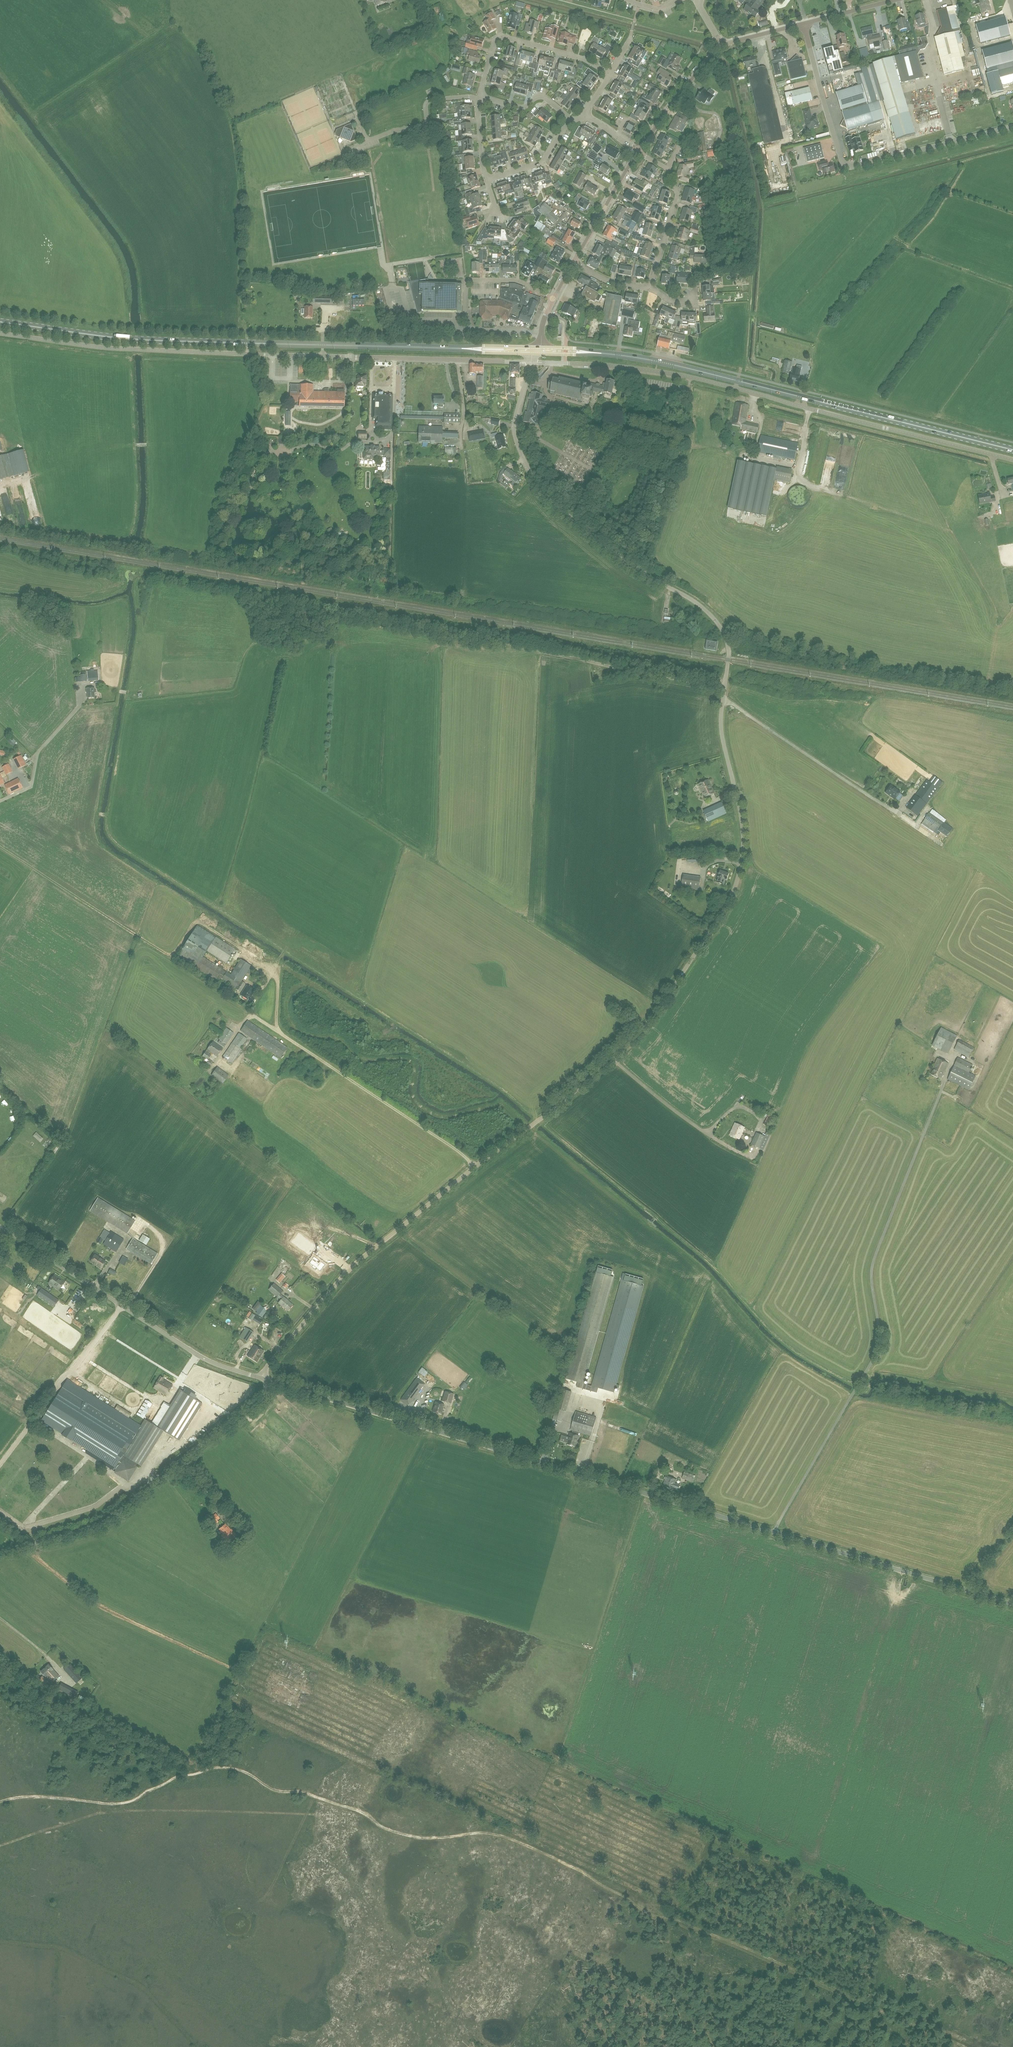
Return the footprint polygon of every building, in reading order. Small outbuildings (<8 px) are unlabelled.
[(761,5),(755,0),(748,0),(746,3),(748,5),(744,10),(755,19),(760,12),(757,10),(761,5)] [(977,5),(980,4),(982,14),(991,11),(989,3),(988,3),(988,0),(975,0),(977,5)] [(960,28),(955,10),(954,6),(947,8),(947,9),(938,11),(939,15),(942,29),(939,33),(941,34),(942,36),(935,38),(944,75),(964,70),(964,68),(965,62),(966,61),(961,44),(963,44),(959,28),(960,28)] [(492,20),(495,18),(492,13),(487,16),(489,19),(483,23),(489,33),(496,29),(492,20)] [(926,24),(923,14),(916,16),(918,26),(919,25),(919,28),(926,27),(925,24),(926,24)] [(519,15),(518,18),(517,20),(513,18),(514,16),(511,15),(510,17),(507,28),(515,30),(516,26),(519,27),(522,18),(521,18),(522,16),(519,15)] [(979,36),(976,24),(974,17),(969,18),(975,42),(979,40),(978,36),(979,36)] [(1009,26),(1006,18),(976,26),(981,44),(1010,36),(1008,27),(1009,26)] [(897,21),(900,30),(907,28),(908,32),(911,31),(909,22),(906,23),(905,19),(897,21)] [(538,23),(531,21),(530,25),(527,24),(525,32),(532,34),(534,28),(537,29),(538,23)] [(474,31),(480,28),(477,23),(471,26),(474,31)] [(552,26),(551,30),(546,29),(543,38),(551,40),(551,38),(555,39),(558,27),(552,26)] [(867,35),(868,38),(873,37),(872,34),(873,34),(871,27),(861,29),(863,36),(867,35)] [(570,35),(562,33),(559,43),(567,45),(568,43),(574,45),(576,37),(570,36),(570,35)] [(839,48),(844,46),(844,45),(847,44),(844,34),(841,35),(840,34),(839,35),(837,36),(838,40),(837,40),(838,42),(837,42),(839,48)] [(880,35),(873,37),(868,38),(870,45),(871,49),(874,48),(874,46),(877,45),(876,43),(881,42),(880,35)] [(922,45),(899,52),(900,56),(894,57),(901,84),(923,78),(916,51),(925,49),(928,43),(927,36),(920,38),(922,45)] [(466,47),(473,49),(477,51),(478,47),(482,48),(484,40),(473,37),(471,44),(467,43),(466,47)] [(590,52),(596,55),(600,48),(597,46),(598,44),(598,43),(600,40),(594,37),(590,44),(593,46),(590,52)] [(1003,92),(1002,86),(1012,83),(1012,46),(1012,43),(982,51),(987,69),(997,66),(998,71),(986,75),(992,95),(1003,92)] [(603,50),(600,48),(596,55),(602,59),(605,53),(609,54),(612,48),(607,44),(605,47),(603,50)] [(834,51),(833,46),(822,48),(829,74),(843,70),(837,50),(834,51)] [(510,58),(509,62),(514,64),(517,54),(514,53),(515,49),(509,47),(506,56),(510,58)] [(635,47),(632,52),(643,59),(648,50),(642,47),(640,50),(635,47)] [(867,47),(858,49),(861,58),(869,56),(867,47)] [(785,49),(776,51),(773,52),(776,63),(773,64),(776,76),(782,74),(779,63),(781,62),(781,60),(787,59),(787,58),(785,49)] [(469,61),(471,61),(470,64),(471,65),(474,66),(475,65),(476,63),(479,64),(480,57),(478,56),(479,53),(469,50),(469,51),(468,54),(467,56),(470,56),(469,61)] [(527,62),(529,53),(522,52),(521,56),(518,55),(515,65),(521,67),(523,61),(527,62)] [(640,61),(642,58),(643,59),(632,52),(629,58),(631,59),(628,63),(632,65),(638,68),(642,62),(640,61)] [(534,73),(538,59),(534,58),(535,55),(529,53),(527,62),(530,63),(528,68),(533,69),(532,72),(534,73)] [(677,66),(681,59),(674,55),(670,62),(662,57),(658,64),(666,69),(668,67),(677,72),(680,68),(677,66)] [(806,76),(802,59),(801,59),(798,56),(790,63),(789,62),(787,63),(791,80),(806,76)] [(544,72),(548,59),(541,57),(540,63),(537,62),(538,59),(534,73),(537,73),(539,65),(542,66),(541,68),(542,68),(541,71),(544,72)] [(758,63),(755,64),(754,57),(744,59),(746,68),(750,67),(751,71),(753,70),(754,74),(748,75),(757,115),(777,110),(767,71),(762,68),(760,68),(758,63)] [(915,134),(892,57),(873,63),(896,140),(915,134)] [(552,69),(555,61),(548,59),(544,72),(545,72),(545,71),(549,72),(550,68),(552,69)] [(561,76),(562,70),(565,71),(567,63),(561,61),(560,65),(557,64),(555,71),(552,80),(557,81),(559,75),(561,76)] [(574,65),(567,63),(565,71),(569,72),(568,78),(572,79),(572,81),(573,81),(573,79),(575,79),(577,72),(576,72),(577,67),(574,66),(574,65)] [(922,66),(926,71),(931,68),(927,63),(922,66)] [(625,65),(622,70),(636,78),(637,76),(630,72),(632,69),(625,65)] [(471,70),(465,68),(463,73),(466,74),(463,84),(472,86),(475,75),(470,74),(471,70)] [(495,70),(493,77),(502,79),(503,75),(507,76),(509,70),(502,68),(501,72),(495,70)] [(589,77),(587,80),(594,85),(598,80),(593,76),(595,73),(588,68),(584,74),(589,77)] [(661,68),(658,73),(661,75),(658,80),(662,83),(661,83),(667,87),(672,79),(668,77),(670,74),(661,68)] [(636,78),(622,70),(619,76),(626,80),(628,76),(637,82),(639,80),(636,78)] [(521,94),(523,86),(520,85),(521,81),(516,79),(517,77),(515,76),(515,79),(514,79),(512,88),(515,88),(514,92),(521,94)] [(501,83),(502,79),(493,77),(492,84),(498,85),(497,89),(503,90),(505,84),(501,83)] [(591,90),(594,85),(587,80),(584,83),(582,81),(580,83),(579,82),(577,85),(587,92),(589,89),(591,90)] [(616,81),(612,87),(624,94),(625,91),(621,89),(622,86),(616,81)] [(526,86),(523,86),(521,94),(527,96),(528,92),(531,93),(534,84),(527,82),(526,86)] [(573,89),(570,93),(577,97),(581,91),(571,84),(569,86),(573,89)] [(652,91),(650,94),(658,99),(661,93),(658,91),(659,89),(650,84),(647,89),(652,91)] [(861,85),(837,93),(845,119),(842,124),(843,126),(848,129),(848,130),(884,119),(879,102),(868,105),(861,85)] [(624,94),(612,87),(609,92),(612,94),(610,96),(615,99),(616,96),(618,93),(623,96),(624,94)] [(810,87),(785,93),(788,106),(813,100),(810,87)] [(710,103),(714,97),(713,96),(715,93),(711,90),(709,90),(707,94),(705,95),(702,92),(701,94),(700,93),(699,94),(699,95),(696,99),(701,102),(705,104),(707,101),(710,103)] [(572,104),(577,97),(570,93),(567,97),(564,94),(562,96),(572,104)] [(655,105),(658,99),(650,94),(647,93),(646,96),(644,95),(641,99),(640,98),(639,100),(647,104),(649,106),(651,103),(655,105)] [(572,104),(562,96),(561,98),(565,101),(562,105),(568,110),(572,104)] [(605,97),(602,103),(614,109),(615,107),(610,105),(612,101),(605,97)] [(646,107),(647,104),(639,100),(640,100),(638,103),(639,104),(636,109),(646,115),(649,109),(646,107)] [(614,109),(602,103),(599,108),(606,112),(608,109),(612,112),(614,109)] [(464,107),(463,104),(455,104),(454,104),(454,108),(457,108),(457,113),(470,112),(470,106),(464,107)] [(533,114),(536,117),(538,114),(547,122),(552,117),(543,109),(540,111),(538,109),(533,114)] [(643,121),(646,115),(636,109),(635,109),(638,111),(635,116),(631,114),(630,117),(637,122),(639,119),(643,121)] [(810,109),(803,111),(806,123),(807,129),(817,127),(819,123),(818,122),(816,117),(811,118),(810,118),(810,117),(811,116),(810,109)] [(471,118),(470,112),(457,113),(458,116),(456,116),(456,118),(454,119),(453,119),(453,122),(454,122),(460,122),(465,121),(464,119),(471,118)] [(683,124),(685,125),(688,119),(682,115),(680,119),(676,116),(669,128),(676,132),(677,130),(679,131),(683,124)] [(634,127),(636,125),(630,122),(629,124),(627,123),(624,129),(626,130),(625,132),(627,133),(630,135),(631,133),(633,134),(636,128),(634,127)] [(534,127),(532,131),(541,136),(544,131),(531,123),(530,126),(533,127),(534,127)] [(353,130),(351,124),(344,127),(341,136),(342,139),(351,142),(357,139),(354,133),(353,133),(353,132),(353,130)] [(585,137),(590,129),(584,126),(583,129),(579,127),(574,136),(580,139),(583,135),(585,137)] [(595,133),(590,129),(585,137),(586,137),(585,139),(585,141),(592,145),(597,137),(594,135),(595,133)] [(538,141),(541,136),(532,131),(530,135),(529,134),(529,133),(526,132),(525,134),(538,141)] [(704,132),(697,133),(700,152),(707,151),(704,132)] [(538,141),(525,134),(524,136),(527,138),(527,137),(528,138),(526,142),(535,147),(538,141)] [(658,140),(659,141),(667,145),(668,142),(668,141),(670,138),(662,134),(658,140)] [(854,140),(852,140),(851,137),(847,138),(849,148),(851,152),(855,151),(855,152),(863,149),(859,138),(858,138),(857,138),(855,138),(854,140)] [(462,141),(462,139),(456,139),(456,142),(461,141),(462,147),(473,146),(472,141),(462,141)] [(667,145),(659,141),(656,147),(664,151),(664,152),(666,149),(666,148),(667,145)] [(594,146),(600,151),(602,149),(596,143),(594,146)] [(521,144),(519,145),(523,159),(529,158),(526,148),(522,149),(522,148),(522,147),(521,144)] [(821,144),(804,149),(807,162),(825,158),(821,144)] [(523,159),(519,145),(516,146),(517,149),(518,149),(518,151),(514,152),(517,161),(523,159)] [(473,152),(473,146),(462,147),(462,152),(458,153),(458,152),(455,152),(455,155),(454,155),(454,156),(456,156),(463,155),(463,152),(473,152)] [(662,154),(664,151),(656,147),(652,153),(661,158),(663,155),(662,154)] [(517,161),(514,152),(510,153),(510,152),(510,151),(509,148),(507,149),(512,163),(517,161)] [(562,148),(559,153),(571,160),(572,158),(568,155),(570,152),(562,148)] [(607,154),(616,159),(619,153),(610,148),(607,154)] [(501,157),(498,157),(501,166),(506,165),(505,162),(509,161),(506,152),(500,153),(501,157)] [(606,165),(599,161),(596,160),(598,156),(591,152),(589,156),(591,157),(590,159),(594,161),(593,164),(601,168),(599,171),(600,171),(598,174),(601,175),(602,175),(603,173),(606,175),(610,169),(605,166),(606,165)] [(571,160),(559,153),(556,158),(564,162),(565,159),(570,162),(571,160)] [(501,166),(498,157),(495,158),(494,155),(492,156),(491,154),(487,155),(491,167),(494,166),(495,168),(501,166)] [(463,155),(456,156),(456,159),(460,158),(462,158),(462,164),(474,163),(474,157),(471,157),(471,155),(463,155)] [(562,165),(564,162),(556,158),(553,164),(565,170),(566,168),(562,165)] [(833,164),(829,165),(828,161),(818,164),(820,170),(823,169),(824,174),(835,171),(833,164)] [(694,167),(693,162),(685,163),(684,166),(680,165),(677,175),(681,177),(680,179),(688,182),(690,177),(686,176),(689,168),(694,167)] [(475,169),(474,163),(462,164),(463,167),(463,170),(461,170),(461,173),(467,173),(467,170),(475,169)] [(565,170),(553,164),(550,169),(558,173),(559,170),(564,172),(565,170)] [(649,164),(646,170),(652,174),(654,175),(656,172),(655,172),(657,168),(649,164)] [(652,174),(646,170),(644,169),(641,176),(649,181),(651,177),(652,174)] [(781,185),(775,187),(770,170),(766,171),(773,194),(777,193),(776,189),(782,187),(781,185)] [(552,182),(550,176),(549,172),(546,173),(545,171),(538,173),(541,182),(542,185),(552,182)] [(580,187),(582,183),(587,186),(584,190),(595,196),(598,189),(591,185),(592,185),(584,180),(586,176),(580,172),(574,184),(580,187)] [(466,178),(467,181),(469,184),(470,184),(478,181),(477,175),(475,176),(474,173),(463,175),(464,178),(466,178)] [(539,183),(541,182),(538,173),(533,175),(533,177),(531,178),(535,192),(538,190),(537,187),(539,187),(538,184),(539,184),(539,183)] [(535,192),(531,178),(530,178),(528,179),(526,175),(520,178),(523,187),(526,186),(527,188),(528,188),(530,187),(531,189),(534,188),(535,192)] [(523,187),(520,178),(514,179),(515,183),(512,184),(515,193),(522,191),(520,188),(523,187)] [(642,192),(648,182),(643,180),(642,182),(636,179),(632,187),(642,192)] [(480,187),(478,181),(470,184),(472,189),(480,187)] [(515,193),(512,184),(509,184),(508,181),(502,183),(505,193),(505,192),(508,191),(509,194),(509,193),(510,195),(515,193)] [(505,193),(502,183),(496,185),(497,188),(494,189),(498,200),(501,199),(499,195),(505,193)] [(686,187),(684,194),(693,197),(694,194),(694,193),(695,190),(686,187)] [(663,190),(661,196),(669,199),(671,193),(663,190)] [(628,191),(626,194),(625,194),(624,196),(625,197),(624,198),(632,202),(634,198),(637,201),(640,196),(633,192),(632,193),(628,191)] [(479,194),(476,195),(475,192),(471,193),(466,195),(464,196),(463,196),(464,198),(465,198),(465,199),(466,199),(468,204),(472,203),(481,200),(479,194)] [(579,206),(586,211),(590,204),(581,199),(583,196),(579,194),(577,197),(580,198),(576,204),(579,206)] [(691,200),(693,197),(684,194),(682,201),(691,204),(692,200),(691,200)] [(667,204),(669,199),(661,196),(659,202),(667,204)] [(516,214),(525,211),(524,206),(529,204),(527,199),(515,203),(516,206),(514,207),(516,214)] [(483,206),(481,200),(472,203),(473,206),(471,206),(471,207),(468,208),(466,208),(465,211),(467,216),(470,215),(470,214),(476,212),(477,213),(481,211),(480,207),(483,206)] [(647,206),(645,210),(647,211),(649,211),(649,209),(648,209),(649,207),(650,207),(651,207),(652,206),(653,203),(649,202),(647,206)] [(553,210),(545,203),(543,204),(540,208),(538,211),(541,214),(542,214),(554,224),(559,219),(551,212),(553,210)] [(620,206),(617,211),(637,223),(641,215),(635,212),(632,217),(625,213),(627,210),(620,206)] [(691,206),(689,210),(684,208),(680,220),(689,222),(691,212),(696,214),(696,212),(698,212),(699,209),(691,206)] [(654,207),(652,213),(660,215),(662,209),(654,207)] [(637,223),(617,211),(615,214),(614,214),(613,216),(613,217),(614,217),(613,218),(616,219),(615,221),(619,224),(620,222),(620,221),(622,218),(628,222),(625,226),(632,230),(636,223),(637,223)] [(659,221),(660,215),(652,213),(651,219),(659,221)] [(461,219),(463,224),(467,223),(469,228),(480,224),(477,217),(471,219),(470,216),(461,219)] [(571,217),(568,223),(578,229),(581,223),(574,219),(575,219),(571,217)] [(515,219),(512,224),(519,229),(520,227),(523,229),(525,227),(526,227),(528,224),(520,218),(518,221),(515,219)] [(538,221),(539,219),(534,227),(550,237),(554,232),(545,227),(544,225),(538,221)] [(518,229),(519,229),(512,224),(507,229),(510,231),(507,235),(510,237),(509,238),(510,243),(513,242),(518,236),(517,236),(521,231),(518,229)] [(647,224),(646,226),(643,225),(642,228),(645,229),(653,232),(654,226),(647,224)] [(494,239),(495,227),(489,226),(488,228),(484,228),(483,231),(474,245),(477,245),(477,244),(481,245),(481,242),(483,239),(487,239),(488,238),(494,239)] [(609,226),(606,231),(613,234),(614,231),(616,232),(617,230),(609,226)] [(502,227),(495,227),(494,239),(499,239),(500,240),(508,241),(505,234),(506,235),(505,230),(502,230),(502,227)] [(687,237),(689,231),(680,228),(677,238),(685,240),(686,236),(687,237)] [(651,238),(653,232),(645,229),(643,235),(651,238)] [(569,230),(566,235),(572,239),(575,233),(569,230)] [(611,237),(613,234),(606,231),(603,235),(612,240),(613,238),(611,237)] [(551,238),(556,241),(560,243),(562,240),(553,234),(551,238)] [(569,244),(572,239),(566,235),(563,241),(569,244)] [(553,247),(556,241),(551,238),(550,237),(546,243),(553,247)] [(623,249),(617,246),(612,243),(606,241),(604,245),(600,242),(598,245),(594,251),(602,256),(606,258),(606,256),(612,260),(616,252),(621,255),(623,249)] [(640,243),(639,248),(651,252),(653,245),(646,243),(645,245),(640,243)] [(684,252),(689,253),(691,247),(686,246),(679,244),(678,247),(672,245),(668,257),(677,260),(681,248),(685,250),(684,252)] [(698,245),(691,247),(689,253),(690,254),(690,259),(695,259),(694,262),(706,263),(707,255),(695,254),(695,252),(695,248),(698,248),(698,245)] [(559,263),(566,251),(557,246),(550,258),(559,263)] [(480,260),(483,260),(483,254),(483,251),(483,247),(481,247),(481,251),(479,251),(479,259),(477,260),(476,263),(472,263),(472,272),(479,273),(480,260)] [(649,258),(651,252),(639,248),(637,254),(633,253),(633,252),(624,249),(623,250),(622,253),(628,255),(636,257),(639,258),(640,255),(649,258)] [(603,263),(606,258),(602,256),(594,251),(593,254),(597,256),(596,258),(595,258),(594,259),(591,257),(587,264),(597,270),(601,262),(603,263)] [(534,265),(539,267),(542,261),(538,258),(534,265)] [(548,282),(549,281),(552,276),(552,275),(552,274),(544,269),(547,263),(542,261),(539,267),(532,279),(546,286),(548,282)] [(642,267),(642,266),(639,266),(640,262),(636,261),(634,271),(637,272),(636,277),(644,279),(645,271),(642,270),(642,267)] [(522,273),(524,274),(524,275),(526,276),(527,276),(529,277),(535,266),(528,263),(526,262),(524,267),(525,268),(522,273)] [(552,274),(555,268),(547,263),(544,269),(552,274)] [(683,283),(684,274),(685,273),(681,273),(681,274),(677,273),(676,283),(683,283)] [(688,274),(684,274),(683,283),(691,284),(691,274),(688,273),(688,274)] [(587,287),(592,289),(593,290),(594,290),(595,290),(597,289),(598,289),(598,288),(599,287),(599,286),(598,285),(598,284),(597,283),(596,282),(597,280),(592,277),(591,279),(582,275),(579,282),(587,287)] [(668,285),(670,276),(663,275),(662,284),(668,285)] [(426,283),(425,280),(409,283),(417,314),(423,312),(423,311),(457,312),(457,313),(462,313),(462,306),(462,284),(426,283)] [(564,282),(559,293),(564,295),(569,285),(564,282)] [(595,303),(598,297),(599,294),(600,294),(586,287),(581,296),(595,303)] [(527,293),(526,296),(523,295),(524,292),(514,288),(501,288),(501,300),(501,301),(500,300),(482,300),(482,301),(480,301),(480,317),(482,317),(482,319),(490,319),(490,318),(491,317),(492,317),(492,315),(498,315),(508,319),(509,317),(515,320),(519,320),(530,324),(535,311),(536,312),(541,300),(540,298),(527,293)] [(715,293),(712,293),(703,294),(702,294),(702,295),(702,297),(703,297),(703,301),(712,301),(712,297),(716,297),(715,293)] [(608,294),(604,294),(603,295),(599,294),(598,297),(599,298),(600,296),(602,297),(601,299),(606,300),(601,324),(617,327),(623,297),(608,294)] [(577,310),(568,305),(565,303),(561,311),(573,317),(577,310)] [(305,307),(305,309),(302,309),(301,314),(305,314),(305,317),(312,318),(312,307),(305,307)] [(666,317),(669,310),(663,307),(660,315),(666,317)] [(705,321),(714,321),(714,314),(713,314),(713,307),(707,307),(707,314),(704,314),(705,321)] [(676,313),(669,310),(666,317),(664,323),(667,324),(670,319),(673,320),(675,316),(676,313)] [(345,325),(346,312),(337,311),(337,324),(345,325)] [(688,324),(689,314),(682,313),(682,322),(680,322),(678,321),(677,327),(676,327),(675,332),(677,332),(677,331),(679,332),(680,325),(682,325),(688,325),(688,324)] [(696,314),(689,314),(688,324),(695,324),(696,314)] [(640,322),(630,320),(628,327),(625,326),(623,336),(633,337),(633,332),(638,332),(640,322)] [(684,344),(685,336),(669,333),(668,337),(660,335),(658,346),(669,349),(671,341),(684,344)] [(789,374),(792,362),(785,361),(783,373),(789,374)] [(476,373),(483,373),(483,364),(470,364),(470,374),(472,374),(472,375),(475,375),(475,374),(476,374),(476,373)] [(519,377),(520,366),(511,365),(511,373),(516,374),(516,377),(519,377)] [(793,368),(792,373),(791,372),(789,379),(798,381),(801,370),(793,368)] [(365,387),(365,383),(366,383),(366,375),(363,375),(363,377),(357,376),(357,380),(355,380),(355,384),(355,387),(357,387),(357,389),(363,390),(363,387),(365,387)] [(611,394),(613,389),(614,386),(617,387),(618,381),(614,380),(614,381),(607,380),(607,382),(606,382),(605,384),(604,384),(603,387),(600,386),(600,385),(597,384),(596,385),(580,382),(559,378),(559,379),(554,378),(554,379),(551,379),(548,389),(551,390),(551,392),(551,393),(556,394),(556,395),(583,401),(582,402),(588,404),(590,398),(593,396),(594,392),(599,393),(599,392),(604,393),(604,392),(611,394)] [(337,389),(337,392),(329,392),(329,389),(325,389),(325,393),(313,392),(313,385),(301,385),(291,385),(291,391),(290,391),(290,402),(297,402),(297,406),(300,406),(344,407),(345,389),(337,389)] [(543,400),(540,399),(542,394),(532,392),(531,394),(530,394),(529,398),(530,399),(527,412),(526,411),(523,421),(541,425),(541,424),(544,425),(548,422),(552,404),(550,403),(550,402),(547,401),(548,399),(544,398),(543,400)] [(392,405),(392,396),(392,395),(382,395),(383,393),(379,393),(379,394),(373,394),(373,405),(373,418),(377,418),(377,429),(390,429),(390,426),(391,426),(392,405)] [(438,404),(438,407),(443,407),(443,397),(433,397),(433,404),(438,404)] [(508,411),(510,403),(503,402),(502,409),(501,409),(499,416),(508,418),(509,411),(508,411)] [(732,424),(741,426),(741,429),(757,432),(759,425),(745,422),(748,405),(736,403),(732,424)] [(452,423),(452,414),(444,414),(444,417),(434,416),(434,415),(433,414),(432,414),(431,414),(430,414),(429,415),(428,416),(400,415),(400,418),(442,419),(441,423),(452,423)] [(485,438),(483,429),(468,432),(470,441),(485,438)] [(496,437),(497,440),(494,441),(495,443),(497,442),(499,449),(506,447),(504,440),(505,440),(503,435),(500,436),(499,432),(492,434),(493,438),(496,437)] [(442,438),(442,433),(418,433),(418,442),(441,443),(442,438)] [(789,441),(761,435),(757,451),(786,457),(786,458),(794,460),(798,443),(789,441)] [(365,447),(365,453),(364,453),(364,458),(366,458),(371,458),(373,458),(373,455),(379,456),(379,454),(383,454),(383,456),(390,456),(390,450),(383,450),(383,451),(379,451),(379,447),(365,447)] [(10,454),(0,456),(0,479),(24,473),(18,452),(10,454)] [(766,516),(777,469),(738,461),(728,507),(766,516)] [(503,475),(503,474),(508,469),(505,467),(501,472),(499,474),(500,474),(498,481),(505,487),(507,486),(510,483),(506,480),(503,483),(502,482),(504,475),(503,475)] [(508,469),(503,474),(516,485),(521,479),(511,470),(511,471),(508,469)] [(995,496),(990,497),(990,494),(978,496),(980,504),(991,502),(991,503),(996,502),(995,496)] [(705,649),(716,651),(717,642),(707,640),(705,649)] [(94,671),(87,671),(88,681),(99,680),(98,672),(95,673),(94,671)] [(87,698),(95,698),(94,688),(86,688),(87,693),(87,698)] [(21,756),(14,759),(18,769),(26,765),(21,756)] [(12,772),(9,764),(2,767),(6,775),(12,772)] [(918,816),(938,787),(942,781),(933,776),(929,781),(927,780),(907,808),(918,816)] [(7,790),(9,794),(22,787),(18,779),(8,784),(10,789),(7,790)] [(715,794),(709,780),(699,784),(705,798),(715,794)] [(886,793),(895,800),(900,793),(891,786),(886,793)] [(708,822),(727,813),(721,802),(703,811),(708,822)] [(939,831),(947,837),(953,829),(930,813),(922,824),(929,828),(932,825),(939,830),(939,831)] [(729,873),(720,870),(718,877),(717,882),(724,884),(726,880),(727,880),(729,873)] [(683,875),(681,888),(674,887),(673,892),(686,894),(686,888),(699,890),(701,877),(683,875)] [(197,925),(177,956),(215,980),(218,976),(222,978),(226,972),(202,956),(215,936),(197,925)] [(235,949),(216,937),(207,951),(226,963),(235,949)] [(251,967),(240,960),(231,975),(239,980),(240,979),(242,980),(251,967)] [(242,980),(240,979),(239,980),(231,975),(226,972),(222,978),(236,986),(237,985),(238,986),(236,989),(240,991),(245,984),(241,981),(242,980)] [(251,996),(255,990),(247,985),(241,995),(252,1002),(255,998),(251,996)] [(241,1031),(281,1058),(288,1047),(247,1021),(241,1031)] [(226,1028),(218,1039),(220,1040),(218,1043),(224,1047),(234,1033),(226,1028)] [(942,1028),(935,1040),(951,1048),(958,1036),(942,1028)] [(240,1049),(247,1039),(239,1033),(223,1058),(232,1064),(242,1050),(240,1049)] [(960,1040),(954,1049),(969,1058),(974,1048),(960,1040)] [(213,1041),(210,1046),(202,1056),(206,1059),(205,1060),(207,1062),(207,1063),(211,1066),(213,1062),(210,1059),(209,1060),(208,1060),(211,1055),(209,1054),(210,1052),(217,1056),(223,1048),(213,1041)] [(969,1073),(973,1065),(958,1058),(948,1079),(970,1090),(976,1076),(969,1073)] [(945,1072),(948,1064),(937,1059),(934,1067),(935,1067),(931,1075),(941,1079),(944,1071),(945,1072)] [(211,1075),(223,1084),(229,1076),(218,1067),(211,1075)] [(770,1129),(776,1118),(769,1114),(763,1125),(770,1129)] [(735,1123),(733,1129),(742,1133),(745,1127),(735,1123)] [(739,1139),(742,1133),(733,1129),(730,1135),(739,1139)] [(765,1136),(757,1133),(754,1139),(762,1142),(765,1136)] [(760,1148),(762,1142),(754,1139),(751,1145),(760,1148)] [(90,1210),(128,1233),(135,1221),(98,1198),(90,1210)] [(148,1228),(151,1224),(140,1217),(132,1229),(140,1234),(145,1226),(148,1228)] [(104,1230),(97,1242),(100,1244),(103,1239),(105,1241),(103,1244),(116,1252),(124,1240),(111,1232),(110,1233),(104,1230)] [(140,1239),(147,1243),(151,1237),(144,1233),(140,1239)] [(299,1234),(294,1241),(309,1251),(314,1245),(299,1234)] [(126,1248),(151,1264),(158,1253),(133,1238),(126,1248)] [(90,1262),(101,1269),(106,1262),(95,1255),(90,1262)] [(320,1271),(325,1265),(314,1257),(309,1263),(313,1266),(312,1267),(316,1270),(317,1269),(320,1271)] [(119,1262),(116,1268),(126,1274),(131,1264),(127,1262),(125,1265),(119,1262)] [(601,1271),(600,1274),(595,1273),(566,1379),(578,1382),(576,1387),(583,1389),(584,1384),(614,1278),(609,1276),(610,1273),(601,1271)] [(592,1386),(584,1384),(583,1389),(591,1391),(597,1393),(598,1388),(614,1392),(645,1280),(621,1273),(619,1279),(622,1280),(592,1386)] [(65,1282),(59,1278),(54,1275),(48,1283),(59,1290),(65,1282)] [(279,1303),(288,1311),(293,1305),(280,1294),(283,1291),(275,1283),(269,1290),(281,1300),(279,1303)] [(37,1295),(54,1307),(59,1300),(41,1288),(37,1295)] [(247,1342),(253,1332),(245,1328),(240,1337),(247,1342)] [(257,1362),(264,1351),(255,1345),(248,1356),(257,1362)] [(153,1388),(166,1396),(172,1385),(162,1380),(163,1378),(160,1376),(153,1388)] [(426,1384),(418,1378),(402,1400),(409,1405),(426,1384)] [(143,1424),(142,1424),(141,1426),(68,1379),(41,1421),(71,1440),(72,1439),(116,1466),(118,1463),(121,1464),(117,1469),(126,1475),(133,1473),(138,1464),(141,1466),(163,1431),(145,1420),(143,1424)] [(566,1411),(571,1391),(562,1389),(553,1419),(562,1422),(565,1410),(566,1411)] [(180,1390),(170,1406),(164,1403),(151,1423),(145,1419),(142,1424),(143,1424),(145,1420),(163,1431),(179,1441),(202,1404),(180,1390)] [(451,1403),(453,1394),(445,1391),(442,1401),(451,1403)] [(145,1401),(137,1415),(143,1419),(152,1405),(145,1401)] [(441,1414),(443,1404),(435,1402),(432,1412),(441,1414)] [(570,1430),(572,1430),(571,1434),(578,1436),(579,1433),(591,1436),(596,1418),(575,1412),(570,1430)] [(578,1436),(571,1434),(570,1433),(566,1444),(576,1447),(579,1436),(578,1436)] [(682,1479),(694,1482),(696,1476),(684,1472),(682,1479)] [(674,1490),(675,1489),(678,1490),(680,1485),(676,1484),(675,1484),(676,1480),(666,1476),(665,1479),(663,1486),(674,1490)] [(217,1521),(220,1519),(216,1514),(209,1520),(213,1526),(218,1522),(217,1521)] [(230,1542),(236,1537),(226,1524),(220,1529),(223,1534),(221,1535),(224,1540),(227,1538),(230,1542)] [(64,1670),(76,1683),(83,1677),(70,1664),(64,1670)] [(46,1676),(52,1682),(59,1676),(48,1665),(41,1672),(45,1676),(46,1676)]
